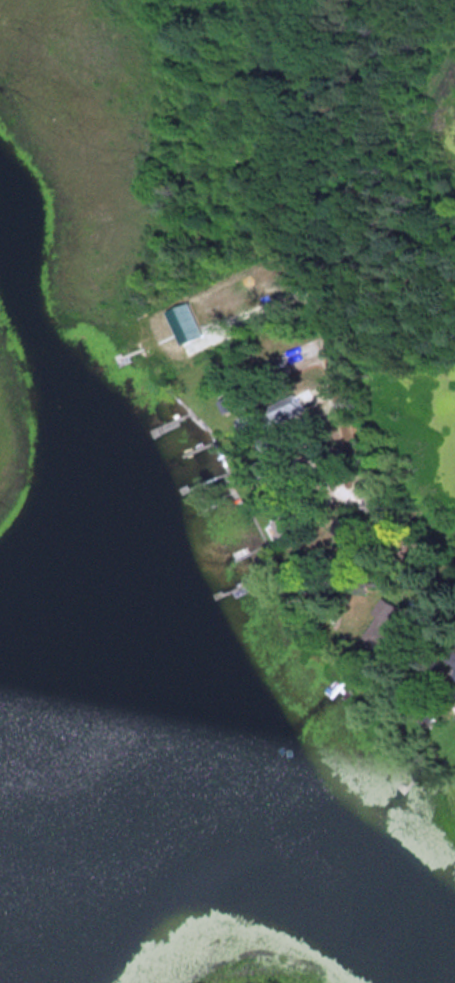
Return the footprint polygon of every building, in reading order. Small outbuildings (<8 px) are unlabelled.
[(274,394),(269,379),(236,390),(241,404),(274,394)] [(307,410),(299,393),(246,416),(253,433),(307,410)] [(266,435),(270,450),(293,444),(289,429),(266,435)] [(295,465),(291,452),(266,459),(270,473),(295,465)] [(313,527),(304,508),(281,520),(290,538),(313,527)] [(402,605),(384,595),(374,612),(378,614),(367,636),(406,658),(418,635),(393,622),(402,605)] [(447,685),(454,691),(454,672),(447,685)]
